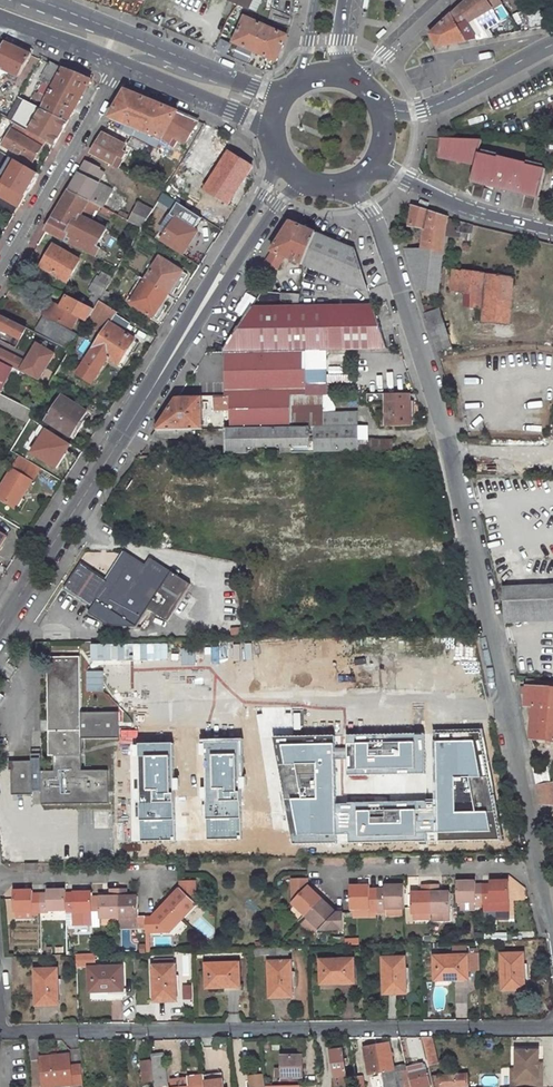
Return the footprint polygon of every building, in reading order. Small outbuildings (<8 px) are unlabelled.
[(227,1),(248,10),(252,0),(227,0),(227,1)] [(472,34),(467,22),(501,1),(501,0),(466,0),(449,16),(429,34),(437,47),(475,41),(472,34)] [(244,17),(233,43),(275,61),(286,36),(244,17)] [(31,58),(4,46),(0,52),(0,81),(4,75),(17,81),(31,58)] [(62,71),(48,66),(39,82),(52,89),(62,71)] [(67,124),(91,83),(62,71),(52,89),(41,110),(67,124)] [(156,151),(165,135),(176,115),(124,94),(110,119),(111,119),(138,131),(137,134),(136,137),(134,140),(156,151)] [(41,110),(19,98),(5,121),(14,126),(44,144),(52,149),(67,124),(41,110)] [(165,135),(184,146),(198,124),(176,115),(165,135)] [(109,122),(137,134),(138,131),(111,119),(109,122)] [(134,140),(136,137),(109,123),(107,126),(131,138),(134,140)] [(184,146),(190,150),(204,127),(198,124),(184,146)] [(2,147),(32,164),(44,144),(14,126),(2,147)] [(89,156),(110,166),(115,169),(124,155),(122,154),(118,152),(123,145),(102,134),(89,156)] [(131,138),(126,147),(150,160),(156,151),(134,140),(131,138)] [(482,139),(441,138),(439,156),(476,164),(471,181),(539,197),(546,168),(527,164),(527,162),(499,155),(498,157),(479,152),(482,139)] [(250,169),(228,155),(205,191),(227,205),(250,169)] [(94,206),(103,190),(90,183),(98,169),(86,162),(68,193),(88,203),(94,206)] [(14,164),(2,185),(9,189),(4,197),(18,206),(35,177),(14,164)] [(90,257),(108,223),(92,215),(86,224),(79,220),(88,203),(68,193),(45,233),(90,257)] [(127,222),(141,229),(151,210),(137,202),(127,222)] [(405,250),(416,288),(440,292),(446,236),(470,240),(473,224),(448,219),(448,217),(413,206),(411,223),(425,226),(422,249),(405,250)] [(196,234),(175,220),(160,244),(182,258),(196,234)] [(277,273),(284,262),(303,268),(317,237),(291,226),(263,267),(277,273)] [(322,276),(367,294),(356,253),(317,237),(303,268),(315,273),(322,276)] [(78,262),(54,249),(41,271),(66,284),(78,262)] [(180,275),(159,261),(144,283),(165,297),(170,289),(180,275)] [(479,324),(509,326),(512,276),(449,271),(448,293),(461,294),(460,309),(480,310),(479,324)] [(184,277),(180,275),(170,289),(174,292),(184,277)] [(109,285),(94,278),(91,284),(105,291),(109,285)] [(129,306),(151,320),(165,297),(144,283),(129,306)] [(91,284),(87,290),(101,298),(105,291),(91,284)] [(47,300),(40,314),(71,331),(78,319),(86,322),(91,316),(94,309),(64,294),(59,305),(47,300)] [(292,303),(292,309),(298,308),(300,298),(280,297),(280,302),(292,303)] [(109,321),(118,312),(99,300),(94,309),(91,316),(109,321)] [(422,306),(440,357),(454,353),(440,309),(439,309),(437,303),(428,306),(428,304),(422,306)] [(160,305),(151,320),(154,322),(163,307),(160,305)] [(386,351),(372,306),(298,308),(292,309),(252,310),(224,355),(301,353),(316,352),(386,351)] [(20,340),(27,328),(0,315),(0,330),(20,340)] [(137,339),(109,321),(74,374),(91,386),(108,361),(118,367),(137,339)] [(55,354),(35,342),(24,360),(18,371),(38,382),(55,354)] [(12,368),(18,371),(24,360),(0,348),(0,362),(12,368)] [(302,387),(317,387),(316,352),(301,353),(302,387)] [(302,387),(301,353),(224,355),(226,400),(230,400),(289,398),(303,398),(302,387)] [(12,368),(0,362),(0,393),(12,368)] [(88,411),(61,393),(43,421),(70,439),(88,411)] [(27,423),(33,411),(0,395),(0,409),(27,423)] [(409,428),(408,403),(408,395),(364,396),(365,402),(366,405),(383,405),(384,428),(409,428)] [(303,398),(289,398),(290,430),(354,429),(354,415),(334,416),(334,409),(327,397),(303,398)] [(230,412),(230,431),(290,430),(289,398),(230,400),(230,412)] [(202,432),(201,401),(201,399),(177,400),(155,433),(191,432),(202,432)] [(212,400),(212,413),(230,412),(230,400),(226,400),(212,400)] [(71,445),(44,428),(28,453),(55,470),(71,445)] [(391,454),(390,442),(364,443),(363,428),(354,429),(355,455),(391,454)] [(355,455),(354,429),(290,430),(230,431),(224,431),(224,458),(264,457),(264,451),(280,450),(280,456),(355,455)] [(150,441),(192,441),(191,432),(155,433),(150,441)] [(41,469),(19,455),(11,467),(34,481),(41,469)] [(11,467),(0,486),(0,500),(16,510),(34,481),(11,467)] [(146,609),(166,621),(188,583),(147,559),(143,566),(121,553),(105,581),(78,566),(60,597),(129,637),(146,609)] [(505,587),(507,622),(552,619),(552,585),(505,587)] [(237,654),(236,691),(284,692),(284,655),(237,654)] [(116,694),(229,691),(228,655),(116,658),(116,694)] [(117,713),(79,714),(78,657),(44,658),(46,757),(54,757),(54,772),(43,772),(43,804),(107,803),(106,771),(79,771),(79,738),(117,738),(117,713)] [(543,666),(541,676),(552,678),(552,667),(543,666)] [(531,739),(552,740),(552,681),(527,678),(526,687),(526,693),(525,705),(529,705),(529,711),(533,711),(531,739)] [(479,730),(437,731),(437,801),(438,829),(438,840),(500,839),(479,730)] [(423,731),(345,732),(345,772),(423,770),(423,731)] [(332,732),(271,734),(292,843),(335,841),(335,833),(335,804),(332,732)] [(205,840),(241,840),(239,739),(203,740),(205,840)] [(138,842),(174,841),(172,741),(136,742),(138,842)] [(10,761),(11,794),(38,793),(37,760),(10,761)] [(535,764),(533,769),(539,804),(552,806),(552,781),(551,782),(547,764),(535,764)] [(437,801),(335,804),(335,833),(347,832),(347,842),(424,841),(424,830),(438,829),(437,801)] [(20,866),(20,874),(33,874),(33,866),(20,866)] [(306,880),(290,880),(290,904),(305,918),(321,902),(306,888),(306,880)] [(191,906),(191,881),(175,881),(175,888),(162,903),(179,919),(191,906)] [(509,903),(508,883),(490,884),(490,886),(482,886),(482,906),(482,913),(509,912),(509,903)] [(474,887),(473,884),(455,885),(455,904),(474,903),(474,906),(482,906),(482,886),(474,887)] [(420,895),(409,895),(410,915),(429,915),(428,886),(420,887),(420,895)] [(449,915),(448,894),(437,894),(437,886),(428,886),(429,915),(449,915)] [(402,888),(383,889),(383,892),(375,892),(376,915),(384,915),(384,911),(402,911),(402,888)] [(350,912),(367,912),(368,915),(376,915),(375,892),(367,892),(367,889),(357,889),(349,890),(350,912)] [(95,898),(95,919),(114,919),(114,890),(105,890),(105,898),(95,898)] [(122,898),(122,890),(114,890),(114,919),(135,918),(134,897),(122,898)] [(28,892),(10,893),(10,912),(28,912),(29,915),(37,915),(36,895),(28,895),(28,892)] [(44,915),(44,912),(63,912),(62,894),(62,892),(43,892),(43,894),(36,895),(37,915),(44,915)] [(63,914),(89,914),(88,894),(62,894),(63,912),(63,914)] [(305,918),(319,931),(342,932),(342,915),(334,915),(321,902),(305,918)] [(142,934),(166,934),(179,919),(162,903),(147,918),(142,918),(142,934)] [(203,930),(194,920),(188,926),(198,935),(203,930)] [(264,958),(283,958),(282,949),(264,950),(264,958)] [(520,955),(496,956),(498,992),(521,991),(520,955)] [(475,956),(467,956),(468,974),(476,973),(475,956)] [(462,957),(430,958),(431,983),(463,981),(462,957)] [(400,959),(379,960),(381,996),(402,995),(400,959)] [(348,961),(315,963),(316,986),(349,985),(348,961)] [(286,964),(265,965),(266,1000),(287,999),(286,964)] [(235,965),(201,967),(202,990),(236,989),(235,965)] [(171,966),(149,967),(150,1003),(172,1003),(171,966)] [(117,969),(85,970),(85,994),(118,993),(117,969)] [(52,971),(31,971),(32,1008),(53,1007),(52,971)] [(181,1002),(191,1002),(190,989),(181,989),(181,1002)] [(437,1065),(431,1040),(421,1040),(428,1067),(437,1065)] [(388,1045),(377,1047),(375,1047),(380,1073),(382,1086),(409,1086),(405,1067),(393,1070),(388,1045)] [(375,1047),(364,1049),(368,1075),(380,1073),(375,1047)] [(341,1051),(328,1053),(333,1086),(344,1086),(342,1077),(345,1077),(341,1051)] [(161,1053),(149,1054),(150,1062),(152,1081),(153,1086),(157,1086),(165,1086),(161,1053)] [(514,1083),(517,1083),(517,1086),(539,1086),(539,1083),(536,1082),(536,1067),(536,1054),(514,1054),(514,1073),(514,1083)] [(41,1061),(43,1086),(74,1086),(84,1086),(81,1068),(70,1069),(69,1058),(41,1061)] [(280,1060),(281,1080),(281,1086),(297,1086),(297,1080),(301,1080),(301,1059),(280,1060)] [(142,1082),(152,1081),(150,1062),(140,1064),(142,1082)] [(420,1064),(405,1067),(409,1086),(428,1086),(424,1069),(421,1070),(420,1064)] [(361,1076),(354,1077),(355,1086),(363,1086),(361,1076)] [(188,1078),(188,1079),(189,1086),(201,1086),(200,1077),(188,1078)] [(219,1077),(203,1079),(204,1086),(221,1086),(219,1077)] [(259,1077),(247,1079),(248,1086),(260,1086),(259,1077)] [(465,1078),(453,1078),(447,1078),(430,1078),(432,1086),(465,1086),(465,1078)] [(188,1079),(171,1080),(172,1086),(189,1086),(188,1079)]
